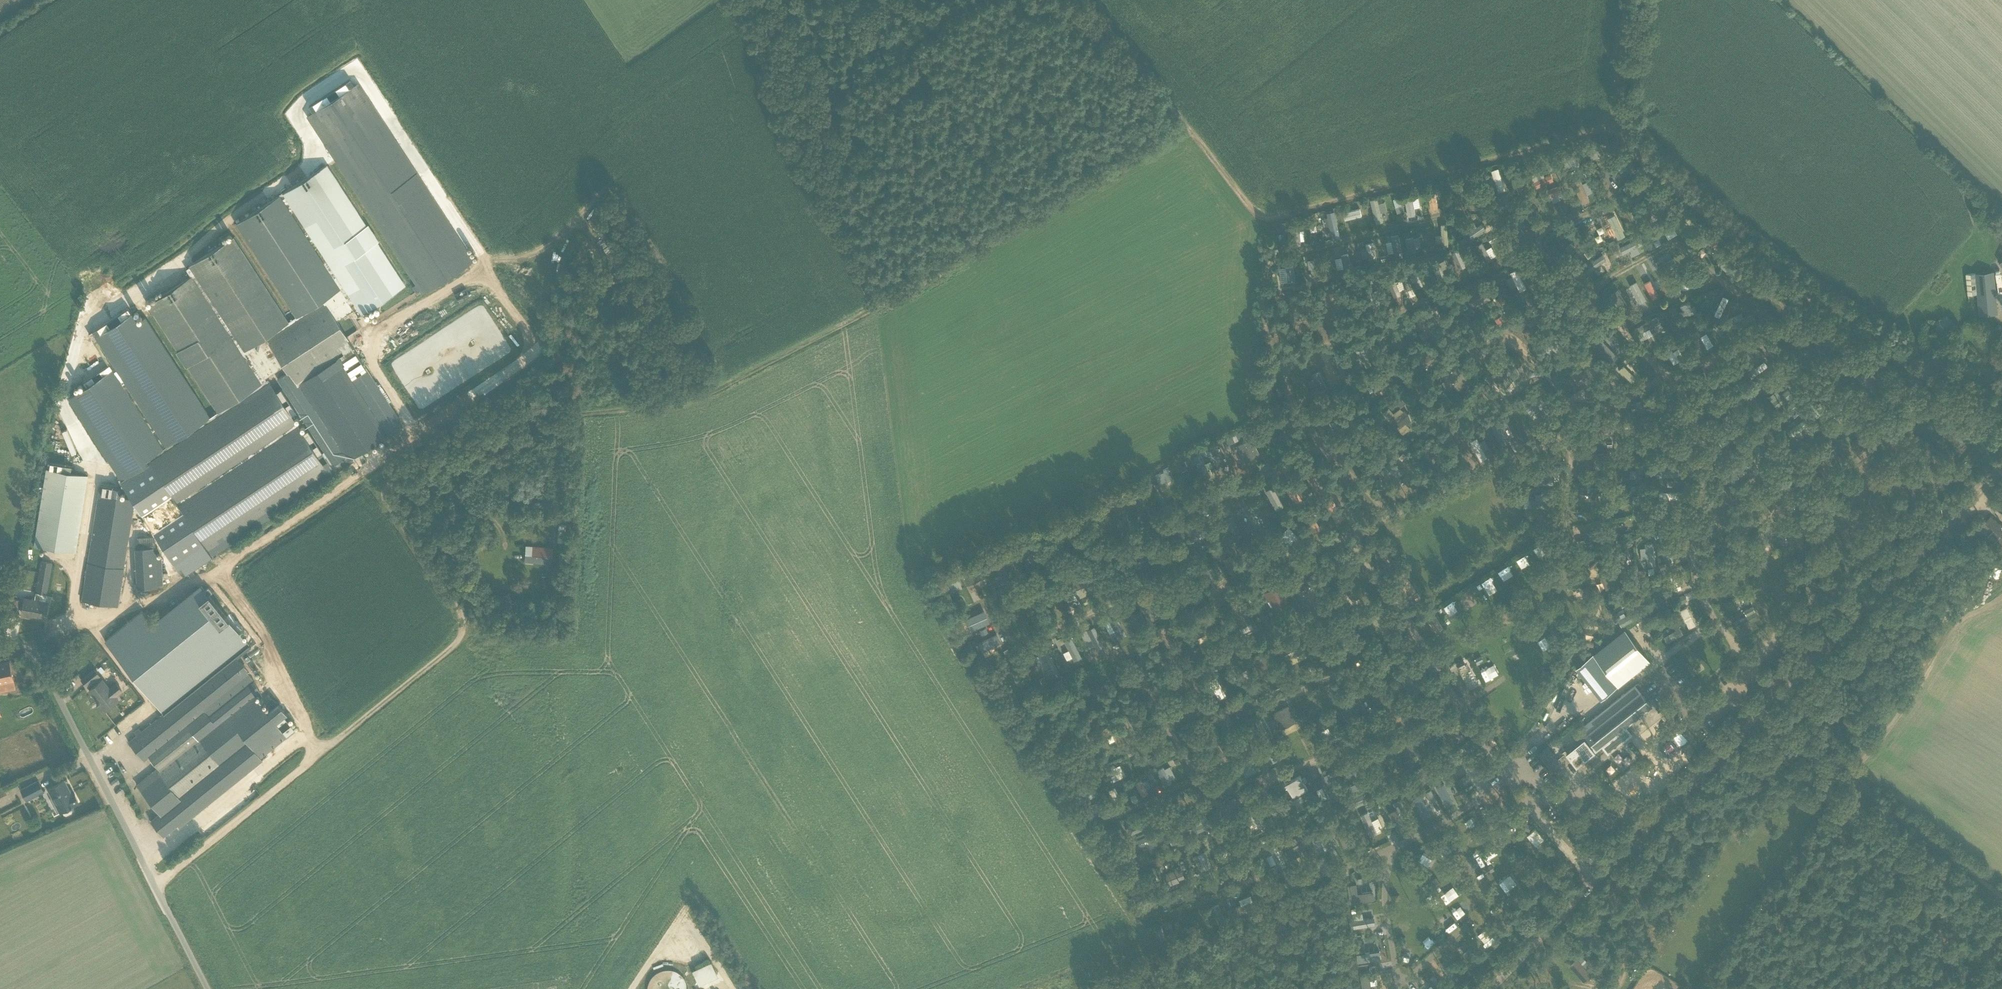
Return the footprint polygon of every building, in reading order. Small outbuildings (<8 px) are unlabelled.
[(474,261),(360,85),(355,88),(349,79),(309,106),(314,115),(308,119),(416,284),(412,286),(416,293),(420,290),(422,294),(474,261)] [(1599,143),(1583,149),(1585,155),(1589,154),(1597,151),(1602,150),(1599,143)] [(1574,152),(1567,154),(1567,155),(1571,165),(1572,168),(1580,166),(1574,152)] [(1621,156),(1606,165),(1610,171),(1617,166),(1624,163),(1625,162),(1621,156)] [(326,164),(281,194),(338,286),(353,310),(357,317),(406,286),(378,242),(379,241),(368,224),(366,225),(326,164)] [(1498,169),(1491,172),(1493,178),(1497,188),(1498,192),(1505,189),(1498,169)] [(1522,171),(1512,175),(1519,193),(1529,189),(1522,171)] [(1544,177),(1534,181),(1537,187),(1553,180),(1550,174),(1544,177)] [(1614,186),(1620,193),(1631,183),(1625,176),(1614,186)] [(1580,179),(1573,182),(1582,202),(1583,203),(1588,201),(1589,199),(1587,195),(1582,184),(1580,179)] [(1559,186),(1543,193),(1546,199),(1551,197),(1558,194),(1562,192),(1559,186)] [(1435,190),(1427,191),(1431,209),(1438,208),(1435,190)] [(1411,193),(1404,195),(1408,216),(1415,214),(1414,208),(1412,199),(1411,193)] [(281,194),(235,224),(295,316),(338,286),(281,194)] [(1377,198),(1370,200),(1376,223),(1383,221),(1381,213),(1378,203),(1377,198)] [(1339,210),(1342,229),(1349,227),(1345,209),(1339,210)] [(1328,218),(1324,219),(1326,231),(1331,229),(1333,238),(1340,236),(1334,212),(1328,214),(1328,218)] [(1609,217),(1608,219),(1610,222),(1615,233),(1618,239),(1625,236),(1615,216),(1613,215),(1609,217)] [(1677,218),(1658,229),(1662,235),(1665,233),(1674,228),(1680,224),(1677,218)] [(1513,219),(1507,224),(1518,238),(1524,234),(1520,228),(1514,221),(1513,219)] [(1299,222),(1292,223),(1294,245),(1301,244),(1301,240),(1300,231),(1299,222)] [(1470,231),(1467,233),(1471,239),(1486,229),(1482,224),(1477,227),(1470,231)] [(1696,230),(1692,235),(1696,239),(1702,244),(1705,246),(1709,241),(1708,240),(1707,239),(1703,236),(1696,230)] [(1278,244),(1273,245),(1274,252),(1288,250),(1286,234),(1277,235),(1278,244)] [(1398,235),(1391,237),(1392,241),(1394,253),(1396,259),(1403,257),(1398,235)] [(233,237),(185,269),(191,277),(242,354),(288,321),(233,237)] [(1413,237),(1405,239),(1408,253),(1416,252),(1415,249),(1413,237)] [(1569,252),(1569,253),(1572,258),(1585,247),(1578,238),(1572,242),(1576,246),(1569,252)] [(1639,238),(1620,247),(1623,254),(1630,251),(1637,247),(1643,244),(1639,238)] [(1372,242),(1365,244),(1366,250),(1368,259),(1369,261),(1376,259),(1372,242)] [(1482,243),(1476,246),(1485,262),(1491,259),(1491,258),(1486,249),(1482,243)] [(1458,250),(1452,253),(1459,269),(1465,266),(1463,261),(1460,254),(1458,250)] [(1725,251),(1720,257),(1724,261),(1731,267),(1736,271),(1741,266),(1725,251)] [(1348,254),(1341,255),(1341,258),(1344,268),(1345,272),(1352,271),(1348,254)] [(1602,255),(1584,267),(1587,272),(1606,260),(1602,255)] [(1314,259),(1308,260),(1309,269),(1311,269),(1312,276),(1322,275),(1320,258),(1314,259)] [(1437,260),(1431,263),(1438,278),(1444,276),(1442,270),(1438,263),(1437,260)] [(1293,264),(1286,265),(1286,272),(1288,287),(1296,286),(1293,264)] [(1415,269),(1409,272),(1417,288),(1423,285),(1420,280),(1417,273),(1415,269)] [(1751,269),(1740,282),(1746,287),(1754,277),(1757,274),(1751,269)] [(1518,270),(1511,274),(1512,276),(1518,288),(1520,292),(1527,288),(1518,270)] [(1765,278),(1758,272),(1757,274),(1754,277),(1761,283),(1765,278)] [(1993,272),(1976,274),(1979,314),(1988,314),(1997,313),(1994,283),(1993,272)] [(1684,282),(1680,284),(1683,291),(1705,281),(1701,274),(1691,279),(1684,282)] [(1538,283),(1535,284),(1539,290),(1554,281),(1551,275),(1549,277),(1538,283)] [(191,277),(148,305),(218,412),(262,384),(245,359),(242,354),(191,277)] [(1394,278),(1388,281),(1394,297),(1400,295),(1399,291),(1395,282),(1394,278)] [(1650,281),(1644,284),(1652,299),(1658,296),(1650,281)] [(1483,284),(1467,292),(1474,307),(1490,299),(1483,284)] [(1638,284),(1631,287),(1634,292),(1637,299),(1638,301),(1645,298),(1638,284)] [(288,321),(242,354),(245,359),(262,384),(266,381),(264,378),(273,372),(278,369),(276,366),(282,362),(288,372),(298,386),(354,350),(355,350),(336,321),(353,310),(338,286),(295,316),(288,321)] [(1370,289),(1364,291),(1371,307),(1377,305),(1375,300),(1372,292),(1370,289)] [(1341,290),(1327,296),(1331,306),(1345,300),(1341,290)] [(1617,290),(1611,294),(1612,296),(1619,306),(1624,315),(1631,311),(1617,290)] [(1723,297),(1714,315),(1719,318),(1728,299),(1723,297)] [(1712,299),(1708,315),(1713,316),(1717,301),(1712,299)] [(1579,303),(1568,311),(1572,316),(1585,306),(1582,301),(1579,303)] [(1286,311),(1289,319),(1303,314),(1300,306),(1286,311)] [(93,341),(103,357),(150,326),(144,318),(137,323),(127,307),(91,332),(96,340),(93,341)] [(1527,307),(1514,315),(1520,324),(1533,316),(1527,307)] [(1683,312),(1679,313),(1681,319),(1697,312),(1694,307),(1691,308),(1683,312)] [(1432,308),(1420,314),(1424,323),(1437,317),(1432,308)] [(1340,313),(1335,319),(1338,322),(1344,317),(1340,313)] [(1735,322),(1731,323),(1734,330),(1754,322),(1751,315),(1744,318),(1735,322)] [(1821,316),(1817,320),(1821,324),(1825,320),(1821,316)] [(1932,330),(1941,339),(1956,325),(1947,316),(1932,330)] [(1656,317),(1635,329),(1638,335),(1649,329),(1651,332),(1657,329),(1655,325),(1660,323),(1656,317)] [(1589,332),(1586,335),(1590,339),(1603,328),(1599,323),(1596,325),(1589,332)] [(1991,330),(1995,335),(2001,328),(1998,323),(1991,330)] [(150,326),(103,357),(108,365),(111,370),(119,381),(122,379),(132,395),(129,397),(163,449),(210,418),(150,326)] [(1547,338),(1544,341),(1552,348),(1555,345),(1561,338),(1553,331),(1547,338)] [(1610,332),(1606,336),(1610,340),(1614,336),(1610,332)] [(1697,332),(1691,335),(1702,354),(1708,350),(1707,349),(1700,336),(1697,332)] [(1466,343),(1474,352),(1484,342),(1477,333),(1466,343)] [(1829,334),(1813,349),(1818,355),(1834,340),(1829,334)] [(1602,341),(1597,346),(1612,362),(1617,357),(1602,341)] [(1357,349),(1364,362),(1375,355),(1368,343),(1357,349)] [(1669,346),(1664,350),(1673,364),(1678,361),(1673,352),(1669,346)] [(1419,356),(1425,365),(1437,357),(1431,348),(1419,356)] [(278,369),(273,372),(277,379),(286,393),(328,457),(333,465),(344,457),(347,461),(353,457),(389,434),(388,434),(402,425),(365,367),(354,350),(298,386),(288,372),(282,362),(276,366),(278,369)] [(1847,352),(1830,365),(1835,371),(1851,358),(1847,352)] [(1744,360),(1741,353),(1735,357),(1739,363),(1744,360)] [(1340,354),(1333,357),(1342,375),(1349,372),(1340,354)] [(1764,361),(1748,373),(1752,378),(1767,366),(1764,361)] [(1578,381),(1582,378),(1584,381),(1592,374),(1583,363),(1571,373),(1578,381)] [(1729,363),(1723,367),(1725,371),(1731,379),(1733,382),(1739,378),(1729,363)] [(1449,391),(1452,387),(1465,375),(1455,364),(1442,377),(1445,380),(1442,384),(1449,391)] [(86,386),(68,398),(121,480),(150,461),(149,460),(148,459),(163,449),(129,397),(132,395),(122,379),(119,381),(111,370),(108,365),(83,382),(86,386)] [(1623,365),(1619,369),(1632,383),(1637,379),(1623,365)] [(1497,375),(1496,377),(1504,383),(1502,386),(1506,389),(1518,374),(1514,371),(1513,372),(1505,366),(1497,375)] [(1319,372),(1312,375),(1314,379),(1319,389),(1320,393),(1327,390),(1319,372)] [(1704,372),(1688,379),(1690,385),(1694,383),(1703,380),(1706,378),(1705,375),(1704,372)] [(1863,374),(1858,379),(1873,393),(1878,387),(1872,382),(1863,374)] [(150,461),(121,480),(134,500),(178,567),(181,565),(186,572),(338,472),(355,460),(353,457),(347,461),(344,457),(333,465),(328,457),(322,461),(269,380),(266,381),(262,384),(218,413),(210,418),(163,449),(148,459),(149,460),(150,461)] [(1780,395),(1772,402),(1777,408),(1792,395),(1788,389),(1780,395)] [(1712,393),(1696,400),(1699,406),(1704,403),(1711,400),(1715,399),(1712,393)] [(1543,415),(1539,409),(1546,405),(1541,397),(1526,406),(1534,420),(1543,415)] [(1656,397),(1637,403),(1639,410),(1659,403),(1656,397)] [(1402,398),(1397,402),(1400,407),(1405,403),(1402,398)] [(1326,409),(1334,417),(1344,407),(1335,399),(1326,409)] [(1809,401),(1805,405),(1817,417),(1821,413),(1819,411),(1811,402),(1809,401)] [(1393,412),(1390,408),(1383,412),(1387,417),(1393,412)] [(1392,421),(1398,429),(1405,423),(1406,425),(1412,421),(1404,411),(1392,421)] [(1729,414),(1722,418),(1724,421),(1730,430),(1734,437),(1740,433),(1729,414)] [(1864,422),(1859,425),(1863,431),(1868,427),(1864,422)] [(1845,427),(1848,433),(1854,430),(1851,424),(1845,427)] [(1609,426),(1587,427),(1587,435),(1594,435),(1604,434),(1610,434),(1609,426)] [(1652,427),(1649,443),(1655,444),(1656,436),(1661,437),(1662,432),(1657,431),(1658,428),(1652,427)] [(1726,436),(1713,446),(1716,451),(1723,446),(1725,449),(1728,446),(1726,444),(1730,441),(1726,436)] [(1251,439),(1237,446),(1246,461),(1259,453),(1251,439)] [(1685,442),(1678,442),(1679,459),(1686,459),(1686,455),(1685,446),(1685,442)] [(1444,456),(1436,443),(1423,450),(1431,463),(1444,456)] [(1216,447),(1211,449),(1213,455),(1219,452),(1216,447)] [(1200,454),(1193,457),(1203,479),(1210,476),(1205,464),(1200,454)] [(1743,457),(1726,470),(1731,476),(1734,474),(1743,466),(1748,463),(1743,457)] [(1182,459),(1177,462),(1180,469),(1185,466),(1182,459)] [(1381,472),(1389,479),(1393,483),(1403,473),(1391,461),(1381,472)] [(36,534),(34,544),(76,550),(77,540),(87,476),(70,473),(71,466),(50,463),(49,470),(46,470),(36,534)] [(1163,472),(1155,476),(1158,484),(1166,480),(1173,477),(1168,467),(1163,470),(1163,472)] [(1311,469),(1304,473),(1317,494),(1324,490),(1321,485),(1321,484),(1315,475),(1311,469)] [(1678,469),(1656,470),(1657,477),(1678,476),(1678,469)] [(1304,474),(1298,476),(1301,487),(1307,485),(1304,474)] [(1291,481),(1283,485),(1294,504),(1302,500),(1301,499),(1296,490),(1294,486),(1294,487),(1291,481)] [(82,600),(82,604),(84,605),(85,601),(117,606),(119,596),(134,500),(119,497),(120,489),(100,486),(99,494),(84,590),(82,600)] [(1142,486),(1128,491),(1133,504),(1147,499),(1142,486)] [(1667,486),(1660,487),(1662,506),(1669,505),(1667,486)] [(1273,488),(1267,491),(1270,497),(1270,498),(1277,511),(1284,507),(1273,488)] [(1332,499),(1325,503),(1336,522),(1343,518),(1340,513),(1340,512),(1332,499)] [(1530,499),(1530,507),(1553,509),(1554,502),(1545,501),(1535,500),(1530,499)] [(1162,506),(1165,515),(1170,513),(1167,504),(1162,506)] [(1259,507),(1246,513),(1255,530),(1267,523),(1259,507)] [(1309,510),(1302,514),(1313,533),(1320,529),(1317,524),(1317,523),(1309,510)] [(532,514),(520,514),(520,522),(532,522),(532,514)] [(1998,522),(1991,516),(1981,528),(1989,534),(2001,545),(2001,525),(1998,522)] [(1059,520),(1045,527),(1049,535),(1063,528),(1059,520)] [(1199,522),(1184,529),(1187,537),(1188,536),(1202,530),(1199,522)] [(1768,545),(1775,541),(1767,526),(1760,529),(1768,545)] [(1289,527),(1278,538),(1285,545),(1287,543),(1289,541),(1296,547),(1295,549),(1297,551),(1304,543),(1289,527)] [(1607,529),(1583,533),(1585,542),(1609,538),(1607,529)] [(136,537),(135,548),(137,588),(158,587),(157,585),(162,585),(161,574),(160,565),(156,565),(155,536),(136,537)] [(1647,543),(1645,544),(1646,547),(1647,559),(1648,566),(1655,565),(1652,543),(1651,543),(1647,543)] [(1494,544),(1489,548),(1494,554),(1499,550),(1494,544)] [(526,545),(525,562),(551,564),(552,547),(526,545)] [(1257,545),(1250,549),(1261,568),(1268,564),(1265,559),(1259,549),(1257,545)] [(1666,545),(1660,548),(1666,563),(1673,561),(1671,557),(1667,546),(1666,545)] [(1143,557),(1139,549),(1126,555),(1129,563),(1143,557)] [(1625,550),(1609,553),(1612,566),(1619,565),(1617,558),(1627,556),(1625,550)] [(1770,559),(1776,556),(1774,551),(1761,557),(1768,572),(1775,569),(1770,559)] [(1230,555),(1224,559),(1234,577),(1240,573),(1240,572),(1236,565),(1230,555)] [(1597,556),(1589,564),(1593,569),(1602,560),(1597,556)] [(1329,569),(1341,572),(1343,564),(1342,563),(1343,560),(1338,559),(1337,562),(1323,558),(1321,565),(1329,567),(1329,569)] [(52,563),(41,561),(34,600),(24,598),(21,613),(32,615),(32,617),(45,619),(48,602),(45,602),(47,594),(46,594),(52,563)] [(1241,562),(1236,565),(1240,572),(1245,569),(1241,562)] [(1215,565),(1203,572),(1210,584),(1223,577),(1215,565)] [(1549,569),(1545,580),(1550,583),(1555,571),(1549,569)] [(1674,572),(1668,574),(1675,590),(1681,588),(1680,585),(1675,575),(1674,572)] [(1063,574),(1053,579),(1057,586),(1067,582),(1066,579),(1063,574)] [(1606,576),(1601,578),(1606,590),(1611,587),(1606,576)] [(1478,586),(1486,582),(1484,577),(1475,581),(1478,586)] [(1356,578),(1343,586),(1353,600),(1364,593),(1358,584),(1359,583),(1356,578)] [(1768,594),(1781,583),(1777,578),(1764,589),(1768,594)] [(1469,585),(1461,591),(1465,597),(1473,591),(1469,585)] [(164,714),(235,657),(249,645),(209,595),(212,592),(208,587),(205,590),(202,586),(153,625),(142,611),(105,641),(164,714)] [(1278,587),(1263,594),(1267,600),(1270,598),(1274,606),(1281,602),(1282,603),(1286,601),(1278,587)] [(1746,595),(1741,598),(1744,603),(1749,600),(1746,595)] [(1522,597),(1510,599),(1511,605),(1523,603),(1522,597)] [(1730,608),(1736,605),(1733,597),(1727,600),(1730,608)] [(20,600),(13,599),(10,615),(17,617),(20,600)] [(1034,607),(1030,599),(1016,606),(1020,614),(1034,607)] [(1687,607),(1680,611),(1689,629),(1696,625),(1691,615),(1687,607)] [(983,611),(966,619),(969,624),(970,624),(972,630),(988,622),(983,611)] [(1619,620),(1618,620),(1622,627),(1639,617),(1636,611),(1625,616),(1619,620)] [(1115,615),(1108,619),(1109,620),(1114,631),(1118,639),(1126,635),(1115,615)] [(966,620),(961,622),(967,636),(972,634),(966,620)] [(1202,621),(1191,627),(1196,637),(1207,630),(1202,621)] [(1676,630),(1664,637),(1668,643),(1683,634),(1677,622),(1673,625),(1676,630)] [(1601,623),(1598,628),(1609,634),(1612,629),(1601,623)] [(1094,627),(1086,630),(1087,631),(1092,642),(1096,650),(1104,646),(1094,627)] [(1575,669),(1601,700),(1650,661),(1625,629),(1575,669)] [(1354,634),(1348,637),(1351,642),(1356,640),(1354,634)] [(996,635),(978,644),(982,651),(987,648),(1000,642),(996,635)] [(1324,645),(1328,653),(1349,644),(1345,635),(1324,645)] [(1071,638),(1064,641),(1068,650),(1071,657),(1074,661),(1081,657),(1071,638)] [(1582,639),(1581,645),(1593,647),(1594,641),(1582,639)] [(1046,650),(1040,653),(1040,654),(1044,661),(1050,674),(1057,670),(1046,650)] [(1253,657),(1259,670),(1271,665),(1265,652),(1253,657)] [(136,735),(128,742),(143,760),(147,756),(157,768),(136,784),(160,814),(157,816),(150,822),(162,836),(172,828),(177,824),(179,826),(261,759),(260,757),(286,736),(294,730),(295,729),(284,716),(287,714),(279,704),(279,705),(268,713),(258,700),(254,695),(259,691),(254,681),(235,657),(164,714),(142,732),(138,727),(138,728),(133,731),(136,735)] [(1011,659),(993,668),(997,675),(1014,666),(1011,659)] [(1140,660),(1133,664),(1144,684),(1151,680),(1151,679),(1145,668),(1140,660)] [(15,688),(10,661),(0,663),(0,692),(15,688)] [(1396,671),(1402,681),(1412,675),(1406,665),(1396,671)] [(81,679),(86,686),(99,676),(94,669),(81,679)] [(103,679),(96,684),(88,690),(105,711),(120,699),(117,695),(123,690),(116,681),(109,687),(103,679)] [(1367,688),(1376,703),(1386,697),(1376,682),(1367,688)] [(1566,753),(1571,758),(1577,766),(1652,706),(1634,685),(1595,716),(1598,718),(1579,733),(1584,739),(1566,753)] [(1327,696),(1329,699),(1330,701),(1335,699),(1334,696),(1333,693),(1327,696)] [(1274,713),(1281,728),(1295,722),(1287,707),(1274,713)] [(1142,709),(1127,717),(1133,727),(1138,725),(1137,724),(1135,719),(1144,715),(1142,709)] [(1327,724),(1332,733),(1339,729),(1331,713),(1310,725),(1314,732),(1327,724)] [(1118,721),(1101,730),(1104,736),(1121,728),(1118,721)] [(1172,746),(1166,749),(1170,756),(1175,753),(1172,746)] [(1060,752),(1047,758),(1052,768),(1064,762),(1060,752)] [(1141,762),(1134,765),(1137,770),(1157,761),(1154,755),(1146,759),(1144,755),(1139,758),(1141,762)] [(1163,767),(1156,770),(1164,785),(1171,782),(1169,780),(1164,769),(1163,767)] [(1112,769),(1108,770),(1111,776),(1113,781),(1125,776),(1123,770),(1122,771),(1114,774),(1112,769)] [(1285,783),(1292,798),(1308,791),(1300,776),(1285,783)] [(1140,779),(1134,782),(1141,796),(1148,793),(1146,789),(1142,781),(1140,779)] [(78,801),(74,794),(69,796),(65,789),(67,788),(64,780),(55,785),(48,788),(56,804),(59,803),(62,810),(63,810),(64,813),(66,814),(71,811),(72,809),(70,806),(76,804),(75,803),(78,801)] [(43,791),(38,781),(21,789),(26,800),(43,791)] [(1084,792),(1073,798),(1077,805),(1097,794),(1093,787),(1084,792)] [(1114,787),(1108,791),(1116,807),(1123,803),(1114,787)] [(1099,801),(1083,810),(1087,816),(1103,808),(1099,801)] [(1183,804),(1163,813),(1166,819),(1186,810),(1183,804)] [(1192,813),(1188,815),(1192,825),(1194,824),(1198,832),(1217,822),(1215,817),(1208,820),(1197,825),(1194,820),(1192,813)] [(1128,827),(1126,829),(1128,835),(1130,834),(1131,834),(1153,824),(1150,818),(1145,820),(1136,824),(1128,827)] [(1117,824),(1105,831),(1111,841),(1118,837),(1121,842),(1126,839),(1117,824)] [(1156,831),(1137,839),(1140,845),(1150,841),(1154,840),(1158,838),(1156,831)] [(1459,843),(1448,849),(1459,868),(1481,855),(1478,849),(1471,852),(1468,845),(1462,848),(1459,843)] [(1124,846),(1110,854),(1113,859),(1117,857),(1126,852),(1127,852),(1124,846)] [(1204,852),(1197,855),(1202,863),(1197,865),(1200,871),(1211,866),(1204,852)] [(1237,860),(1220,869),(1224,876),(1240,867),(1237,860)] [(1179,869),(1162,876),(1163,879),(1164,879),(1165,883),(1169,882),(1170,885),(1177,882),(1177,880),(1183,877),(1179,869)] [(1191,884),(1173,891),(1175,898),(1187,893),(1188,897),(1195,895),(1191,884)] [(1356,884),(1348,885),(1351,903),(1373,900),(1372,892),(1362,893),(1358,894),(1356,884)] [(1155,895),(1136,901),(1138,908),(1157,901),(1155,895)] [(1164,908),(1169,905),(1166,898),(1161,900),(1164,908)] [(1241,906),(1235,908),(1238,915),(1258,907),(1256,900),(1253,901),(1241,906)] [(1218,904),(1211,907),(1211,908),(1217,922),(1217,923),(1224,920),(1223,918),(1218,904)] [(1232,907),(1227,909),(1229,915),(1235,913),(1232,907)] [(1353,921),(1352,921),(1354,928),(1375,925),(1373,918),(1363,919),(1353,921)] [(1160,926),(1154,928),(1160,946),(1167,943),(1166,939),(1164,939),(1160,926)] [(1364,943),(1356,944),(1358,963),(1381,960),(1379,951),(1369,952),(1365,953),(1364,943)] [(1570,964),(1576,972),(1584,981),(1595,972),(1581,955),(1570,964)] [(691,971),(698,986),(718,977),(711,962),(691,971)] [(644,988),(690,988),(689,986),(688,982),(686,978),(684,975),(681,972),(677,970),(673,968),(669,967),(665,967),(661,968),(657,970),(653,972),(650,975),(648,978),(646,982),(645,986),(644,988)] [(1360,975),(1362,988),(1371,988),(1371,985),(1369,974),(1360,975)]
